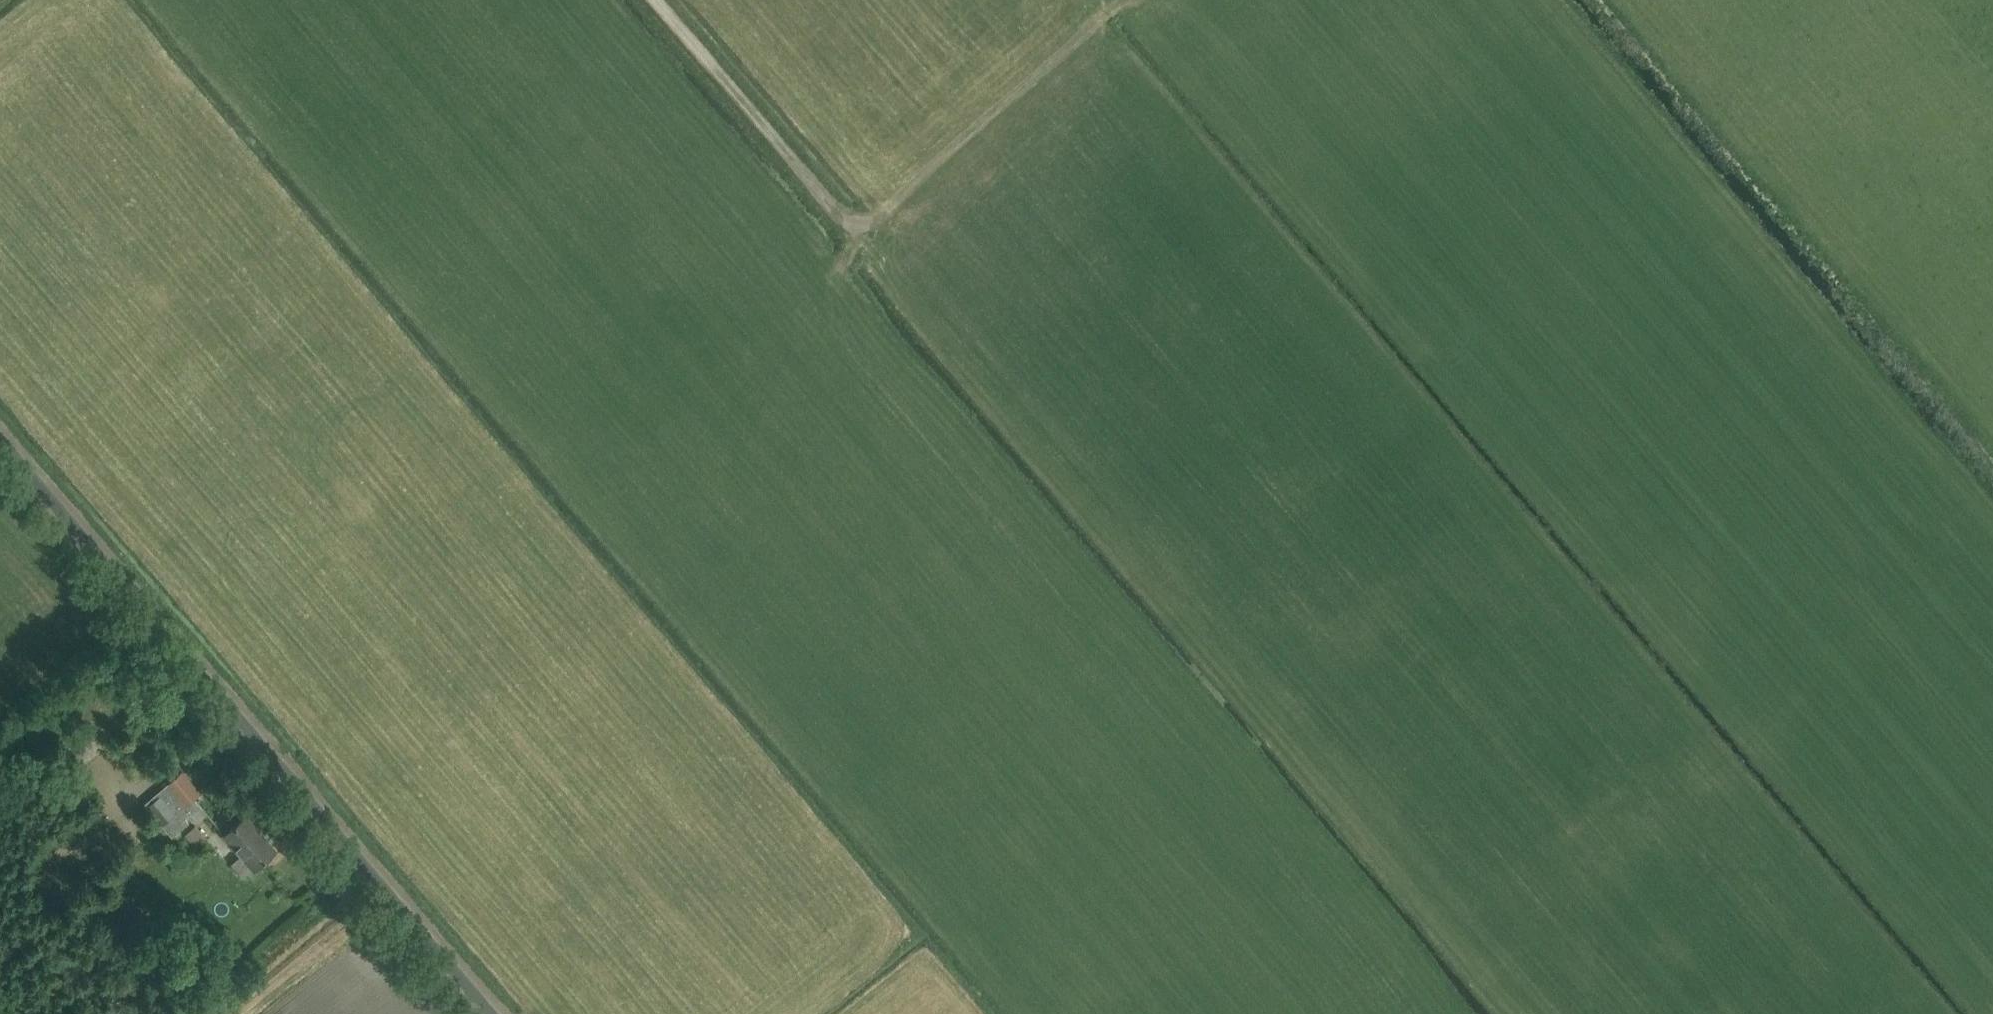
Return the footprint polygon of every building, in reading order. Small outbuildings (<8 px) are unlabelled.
[(199,804),(194,798),(201,792),(182,770),(167,782),(170,786),(157,796),(173,815),(178,822),(199,804)] [(254,868),(276,849),(246,814),(224,834),(254,868)] [(135,904),(127,926),(143,932),(151,910),(135,904)]
